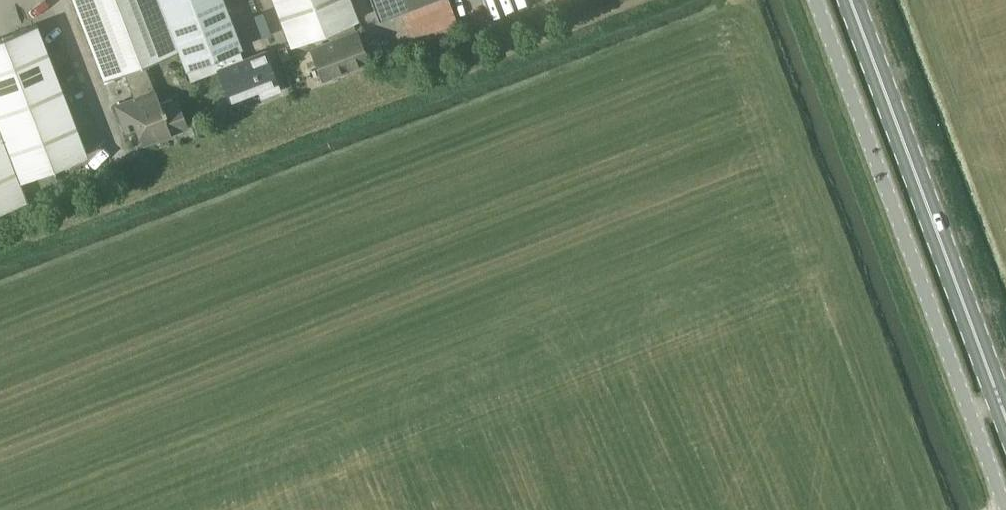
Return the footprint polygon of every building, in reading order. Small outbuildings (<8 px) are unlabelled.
[(104,77),(124,69),(132,92),(153,84),(145,62),(179,48),(160,0),(75,0),(104,77)] [(192,80),(217,70),(229,100),(276,82),(265,51),(239,60),(235,49),(242,46),(225,0),(160,0),(179,48),(192,80)] [(353,20),(359,18),(352,0),(275,0),(292,44),(327,30),(332,44),(327,46),(326,44),(312,49),(324,79),(353,68),(357,70),(363,67),(365,63),(369,61),(353,20)] [(429,0),(372,0),(380,19),(429,0)] [(21,180),(88,154),(37,23),(0,37),(0,125),(21,180)] [(153,84),(132,92),(135,99),(119,106),(128,131),(138,127),(144,141),(188,124),(179,100),(163,107),(157,91),(156,91),(153,84)] [(21,180),(0,125),(0,209),(28,198),(21,180)]
